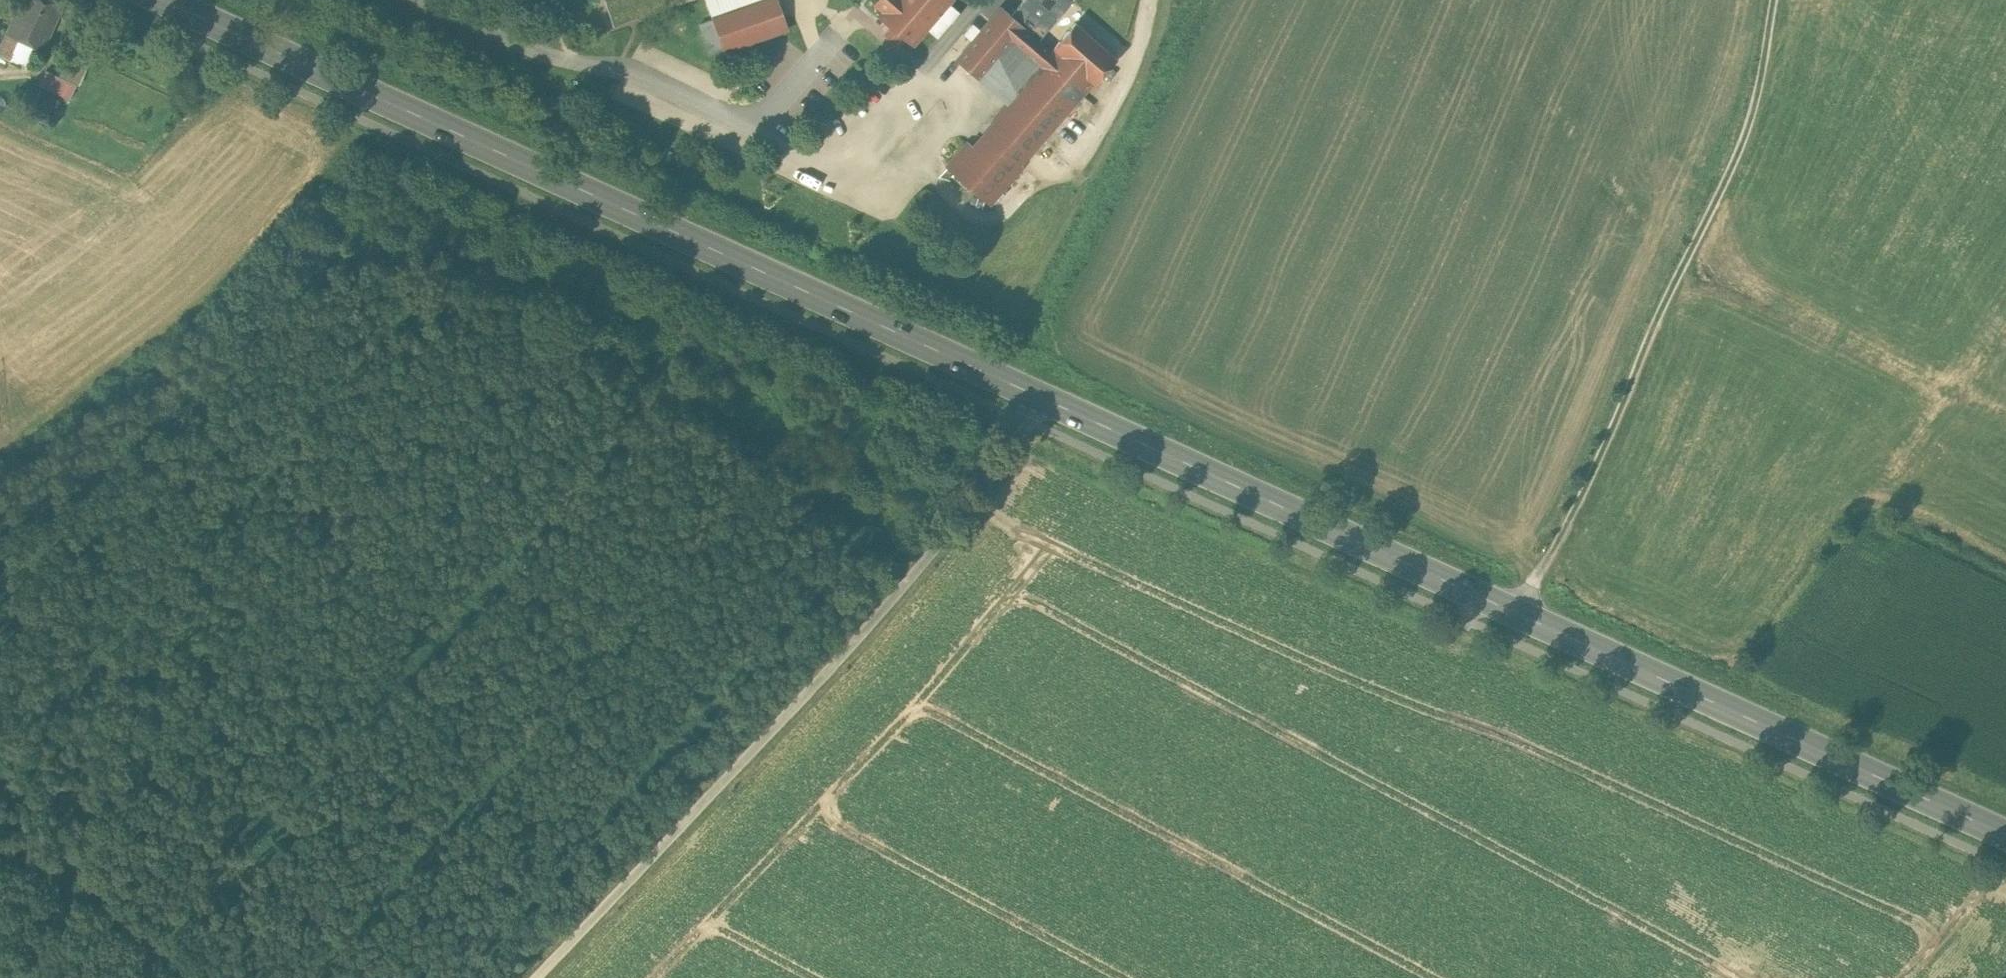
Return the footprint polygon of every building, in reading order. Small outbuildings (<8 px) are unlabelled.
[(58,0),(21,0),(6,32),(18,38),(43,49),(64,3),(58,0)] [(716,18),(726,48),(782,28),(772,0),(768,0),(716,18)] [(876,3),(885,11),(881,16),(913,43),(950,0),(878,0),(876,3)] [(1011,14),(1025,26),(1024,28),(1038,40),(1073,0),(1023,0),(1011,14)] [(1001,6),(956,60),(980,80),(1013,41),(1040,64),(1043,61),(1051,51),(1038,40),(1024,28),(1025,26),(1011,14),(1001,6)] [(1075,22),(1054,47),(1051,51),(1043,61),(1082,95),(1094,82),(1116,57),(1075,22)] [(6,32),(0,45),(0,55),(8,58),(18,38),(6,32)] [(1040,64),(992,118),(996,121),(974,146),(969,142),(946,167),(989,204),(1035,153),(1033,152),(1082,95),(1043,61),(1040,64)] [(69,78),(47,67),(40,82),(62,93),(69,78)] [(40,89),(32,105),(52,114),(59,97),(40,89)]
